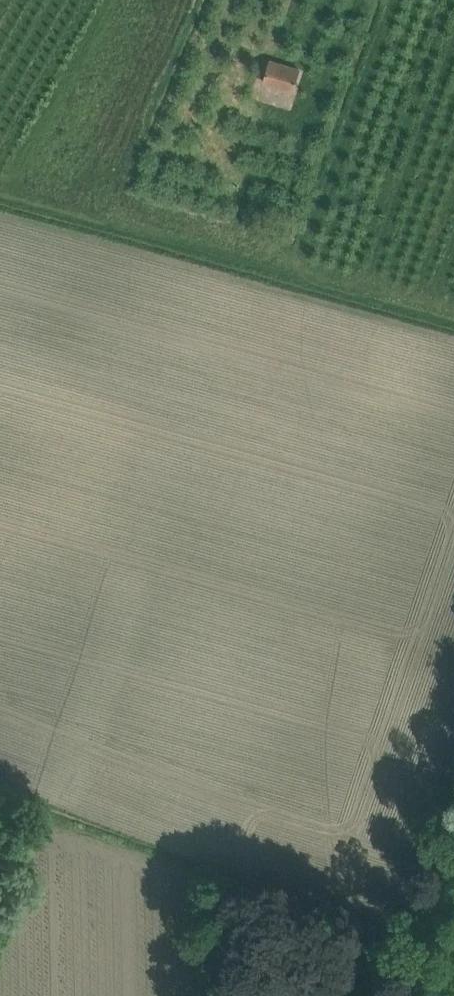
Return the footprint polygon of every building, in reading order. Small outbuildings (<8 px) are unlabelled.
[(292,92),(293,88),(299,69),(270,60),(263,84),(292,92)]
